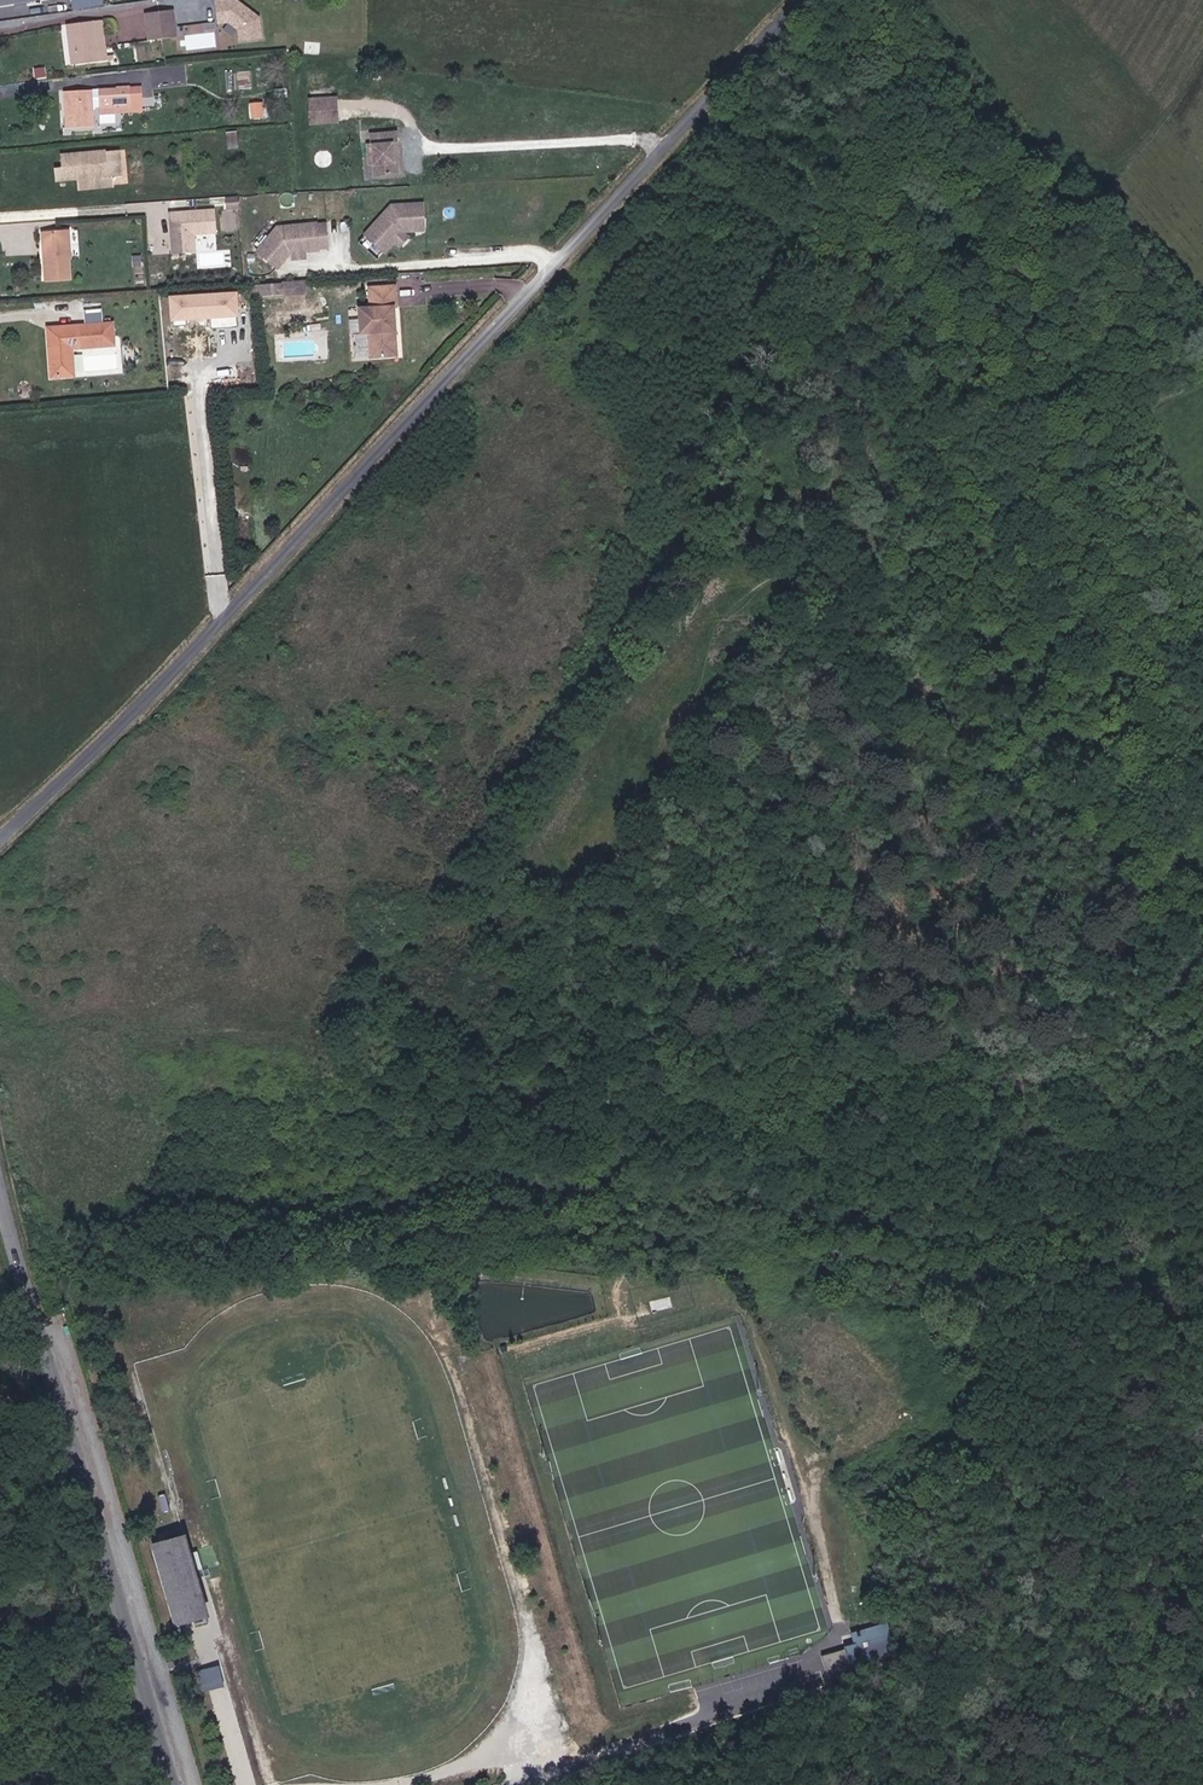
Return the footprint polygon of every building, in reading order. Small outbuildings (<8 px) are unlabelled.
[(216,1),(218,22),(228,21),(239,29),(240,40),(261,37),(258,17),(235,0),(226,0),(216,1)] [(148,13),(150,41),(177,39),(173,10),(148,13)] [(104,19),(97,20),(70,23),(74,64),(100,61),(108,60),(104,19)] [(66,93),(68,114),(69,130),(76,130),(95,128),(93,102),(100,101),(101,108),(117,106),(118,113),(146,109),(143,85),(132,86),(66,93)] [(339,97),(336,97),(313,99),(315,123),(339,121),(342,120),(339,97)] [(252,102),(252,116),(264,117),(265,102),(252,102)] [(368,141),(368,163),(374,163),(374,172),(394,171),(403,170),(401,139),(400,130),(373,131),(373,141),(368,141)] [(114,185),(114,178),(121,178),(120,150),(62,155),(63,166),(57,167),(58,179),(80,177),(81,188),(99,186),(114,185)] [(425,231),(424,205),(392,207),(367,237),(387,254),(396,243),(398,240),(397,239),(400,234),(402,236),(404,233),(425,231)] [(215,234),(213,212),(169,214),(170,225),(173,224),(171,254),(194,253),(193,236),(215,234)] [(330,251),(327,225),(317,226),(320,252),(330,251)] [(320,252),(317,226),(278,230),(259,254),(279,270),(293,255),(297,254),(296,252),(302,252),(302,254),(305,254),(320,252)] [(402,247),(410,238),(404,233),(402,236),(400,234),(397,239),(398,240),(396,243),(402,247)] [(45,255),(69,253),(68,234),(44,234),(45,255)] [(387,254),(367,237),(360,245),(381,262),(387,254)] [(306,261),(305,254),(302,254),(302,252),(296,252),(297,254),(293,255),(294,262),(306,261)] [(66,260),(69,260),(69,253),(45,255),(46,278),(67,277),(66,260)] [(306,284),(251,287),(251,298),(307,295),(306,284)] [(237,291),(170,295),(172,323),(239,319),(237,291)] [(375,322),(370,322),(375,364),(401,362),(397,320),(402,320),(399,296),(372,299),(375,322)] [(110,323),(46,328),(50,376),(71,375),(70,347),(112,342),(110,323)] [(169,1535),(165,1536),(189,1617),(200,1614),(201,1617),(195,1620),(196,1624),(208,1620),(180,1525),(167,1528),(169,1535)] [(178,1620),(189,1617),(165,1536),(153,1539),(178,1620)] [(907,1682),(898,1653),(863,1662),(867,1675),(872,1692),(861,1695),(856,1678),(833,1685),(840,1710),(882,1698),(879,1690),(907,1682)] [(173,1656),(164,1659),(167,1664),(174,1662),(173,1656)] [(211,1679),(208,1668),(199,1670),(202,1682),(211,1679)] [(872,1692),(867,1675),(856,1678),(861,1695),(872,1692)]
